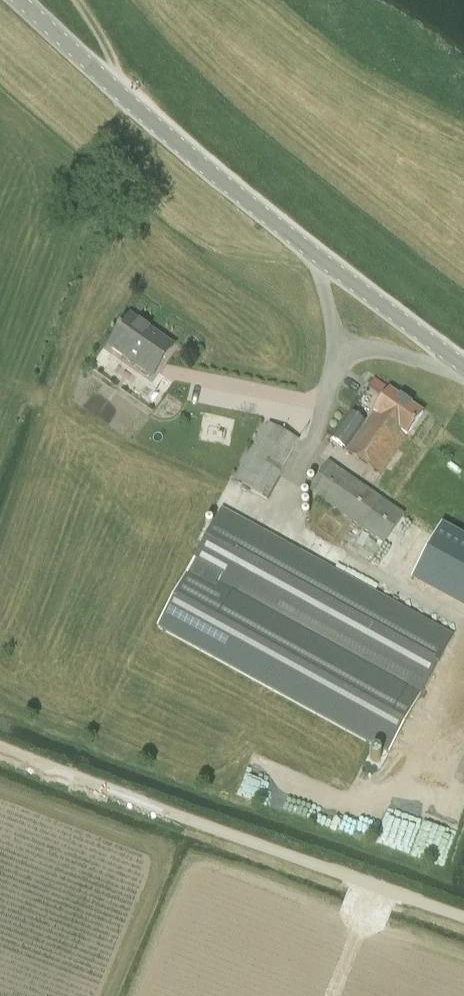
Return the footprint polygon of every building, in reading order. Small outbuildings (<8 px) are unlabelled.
[(158,370),(172,348),(130,318),(109,347),(152,377),(154,375),(158,370)] [(423,413),(390,390),(346,452),(380,476),(423,413)] [(351,414),(332,441),(344,451),(363,422),(351,414)] [(298,441),(268,424),(236,482),(267,499),(298,441)] [(307,492),(384,546),(404,515),(328,462),(307,492)] [(203,543),(157,627),(388,754),(453,635),(223,508),(203,543)] [(442,525),(441,527),(417,571),(463,597),(463,537),(442,525)] [(254,757),(240,796),(369,841),(377,818),(295,790),(301,773),(254,757)] [(463,807),(463,806),(441,799),(422,860),(445,867),(463,807)]
